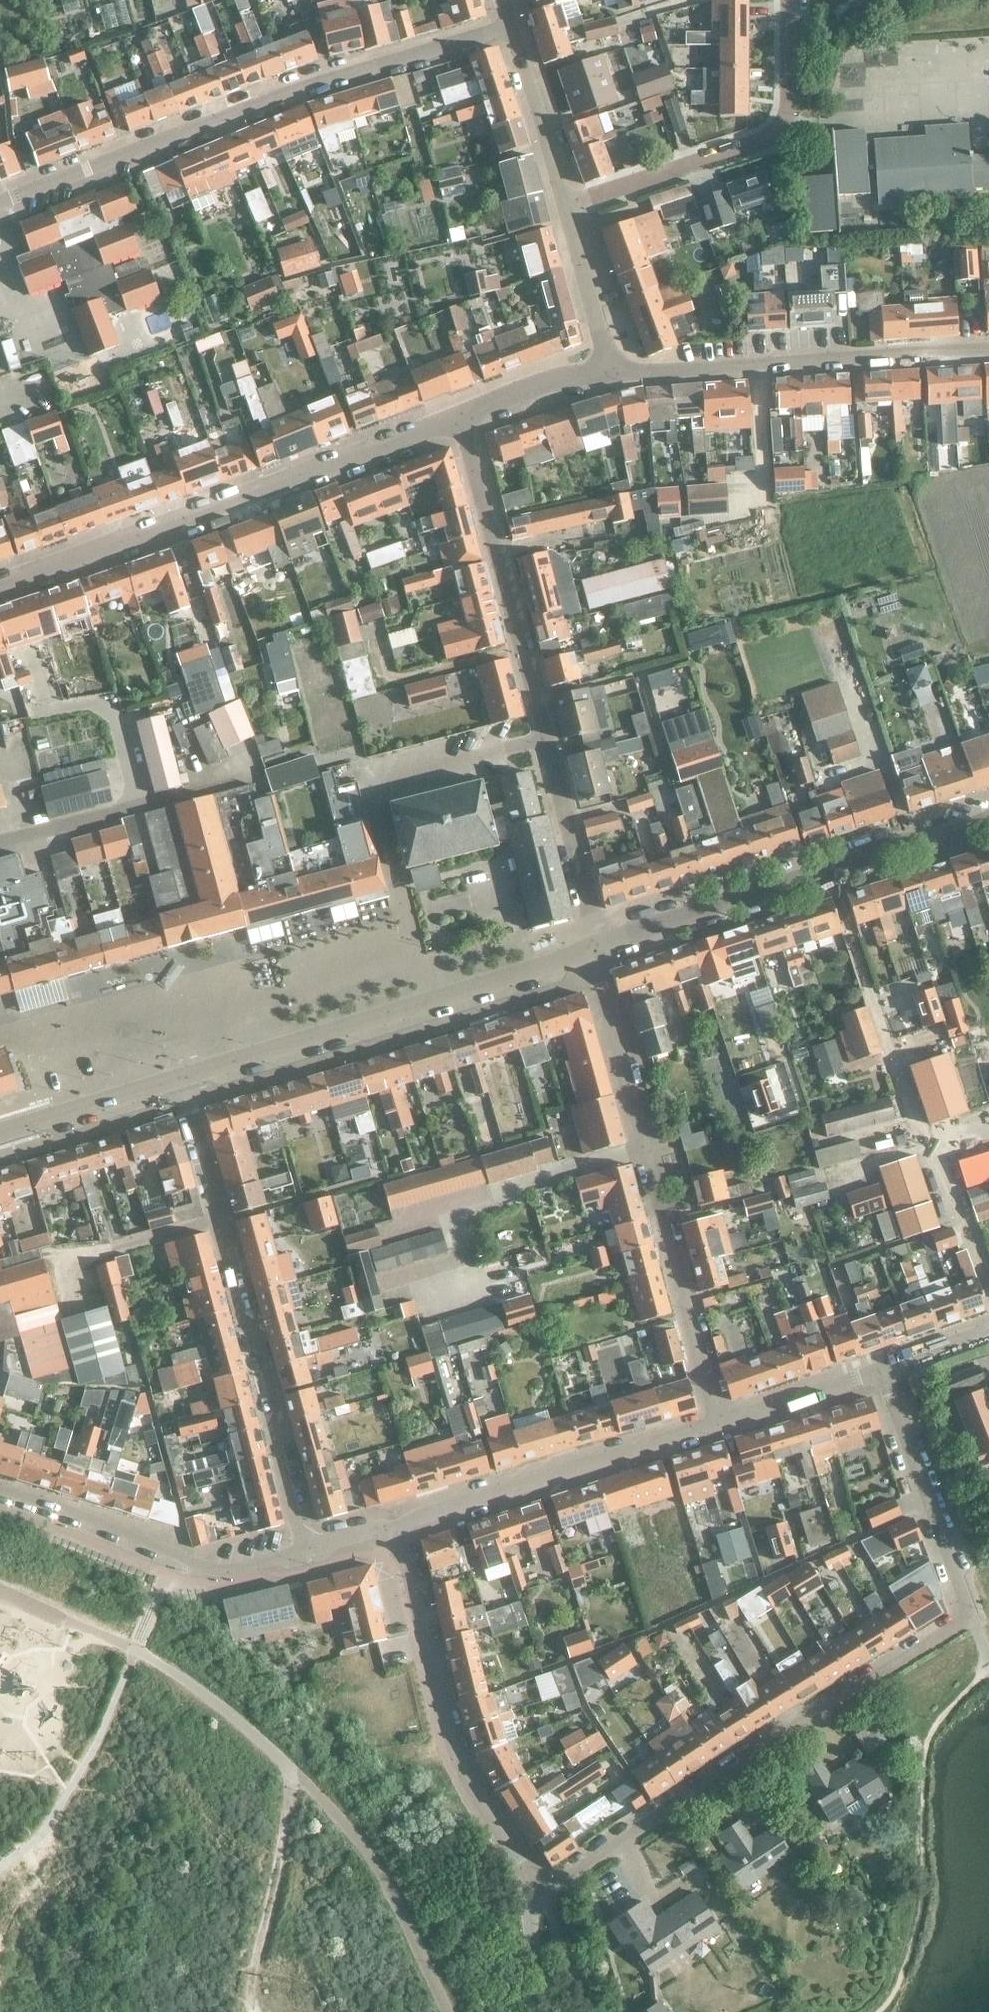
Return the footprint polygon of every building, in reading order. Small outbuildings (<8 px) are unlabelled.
[(188,10),(200,7),(199,0),(186,0),(188,10)] [(239,14),(250,9),(247,0),(234,0),(239,14)] [(402,41),(415,37),(408,13),(394,17),(390,2),(375,7),(373,0),(351,0),(354,9),(366,51),(402,41)] [(452,12),(440,16),(443,29),(486,16),(481,0),(449,0),(452,12)] [(561,5),(581,0),(534,0),(537,12),(561,5)] [(618,10),(658,0),(616,0),(618,10)] [(747,1),(711,1),(711,22),(719,22),(720,24),(747,24),(747,1)] [(329,3),(317,6),(329,56),(364,48),(354,9),(332,15),(329,3)] [(561,5),(537,12),(527,14),(533,29),(535,38),(564,31),(582,27),(580,16),(572,19),(572,21),(565,23),(561,5)] [(193,11),(202,36),(210,33),(215,31),(206,6),(193,11)] [(241,18),(243,24),(266,80),(285,72),(275,45),(262,50),(258,39),(261,38),(252,14),(241,18)] [(582,27),(564,31),(536,39),(545,64),(572,56),(568,44),(584,40),(585,43),(617,34),(613,19),(582,27)] [(747,46),(747,24),(720,24),(719,22),(711,22),(711,33),(686,33),(686,46),(700,46),(747,46)] [(266,80),(243,24),(234,27),(241,46),(245,44),(249,55),(235,60),(246,88),(266,80)] [(275,45),(285,72),(318,59),(305,25),(292,30),(295,37),(275,45)] [(219,56),(210,33),(202,36),(211,59),(219,56)] [(203,63),(211,59),(202,36),(194,39),(203,63)] [(719,59),(719,70),(747,70),(747,46),(700,46),(700,59),(719,59)] [(468,84),(505,72),(497,47),(469,57),(473,67),(461,71),(438,78),(443,92),(468,84)] [(216,68),(226,95),(246,88),(235,60),(231,50),(226,52),(227,54),(223,56),(226,64),(216,68)] [(163,51),(155,55),(163,77),(172,74),(163,51)] [(155,80),(163,77),(155,55),(147,58),(155,80)] [(44,59),(4,70),(9,92),(49,80),(44,59)] [(575,112),(614,98),(600,59),(561,72),(575,112)] [(201,105),(226,95),(216,68),(191,77),(201,105)] [(633,79),(639,95),(640,97),(670,87),(664,68),(633,79)] [(691,80),(691,93),(747,93),(747,70),(719,70),(719,80),(691,80)] [(484,104),(513,95),(505,72),(468,84),(443,92),(447,105),(481,94),(484,104)] [(402,111),(416,106),(407,74),(392,79),(402,111)] [(191,77),(168,86),(178,114),(201,105),(191,77)] [(345,94),(354,123),(380,115),(381,118),(401,112),(392,80),(373,86),(373,85),(345,94)] [(144,95),(143,96),(139,83),(107,95),(119,129),(128,126),(130,133),(154,123),(144,95)] [(168,86),(144,95),(154,123),(178,114),(168,86)] [(747,93),(691,93),(691,106),(719,106),(719,117),(747,117),(747,93)] [(345,94),(308,106),(319,132),(326,152),(344,147),(340,134),(337,135),(335,129),(354,123),(345,94)] [(472,108),(457,113),(460,122),(475,117),(483,114),(482,113),(486,111),(501,156),(529,147),(523,126),(521,119),(513,95),(484,104),(475,107),(472,108)] [(658,96),(640,103),(643,112),(662,106),(658,96)] [(676,97),(662,101),(674,134),(686,130),(676,97)] [(66,114),(69,124),(80,152),(117,138),(104,106),(93,110),(91,104),(66,114)] [(304,108),(270,122),(280,148),(286,162),(321,148),(304,108)] [(42,130),(26,136),(38,168),(80,152),(69,124),(66,114),(65,112),(39,122),(42,130)] [(602,143),(616,138),(614,132),(605,136),(597,116),(564,128),(585,185),(614,174),(602,143)] [(262,156),(280,148),(270,122),(246,131),(259,162),(264,160),(262,156)] [(865,143),(868,194),(877,194),(878,206),(973,199),(972,190),(988,189),(988,155),(972,157),(972,154),(968,154),(966,126),(924,129),(925,139),(873,142),(865,143)] [(246,131),(222,141),(235,172),(259,162),(246,131)] [(865,143),(864,131),(831,133),(834,177),(802,179),(806,234),(839,231),(836,197),(868,194),(865,143)] [(235,172),(222,141),(156,167),(167,194),(185,187),(191,201),(211,193),(207,183),(235,172)] [(9,179),(8,178),(22,173),(11,144),(0,148),(0,182),(9,179)] [(499,205),(542,194),(532,156),(500,165),(508,201),(499,204),(499,205)] [(441,190),(465,184),(461,169),(437,175),(441,190)] [(764,215),(777,211),(764,174),(726,187),(735,213),(761,204),(764,215)] [(96,196),(95,193),(50,210),(51,213),(20,224),(31,253),(38,250),(41,259),(19,267),(30,295),(66,282),(76,309),(73,311),(91,358),(119,347),(108,317),(115,314),(116,317),(161,300),(151,272),(118,284),(111,265),(140,253),(130,225),(125,227),(122,219),(138,213),(127,184),(96,196)] [(632,260),(639,257),(645,255),(647,261),(666,254),(662,243),(666,241),(659,223),(697,211),(689,186),(647,200),(651,214),(602,232),(618,277),(636,270),(632,260)] [(271,217),(260,189),(244,195),(255,223),(271,217)] [(723,191),(698,199),(709,232),(735,224),(723,191)] [(542,194),(499,205),(506,233),(550,224),(542,194)] [(304,211),(282,221),(286,232),(308,222),(304,211)] [(531,279),(539,277),(562,270),(554,239),(553,239),(550,228),(528,234),(516,237),(520,250),(523,249),(531,279)] [(276,251),(284,277),(319,267),(312,245),(311,241),(276,251)] [(980,244),(981,252),(988,252),(988,243),(980,244)] [(975,251),(953,253),(955,281),(977,279),(975,251)] [(628,301),(639,297),(657,291),(658,290),(647,261),(645,255),(639,257),(632,260),(636,270),(618,277),(628,301)] [(136,261),(114,269),(118,280),(140,271),(136,261)] [(833,296),(847,295),(845,265),(820,267),(822,295),(788,297),(791,329),(835,327),(833,296)] [(562,270),(539,277),(548,311),(534,316),(540,334),(527,339),(523,328),(494,339),(498,349),(494,351),(502,373),(551,355),(581,343),(575,320),(562,270)] [(485,272),(466,277),(471,297),(495,291),(500,302),(513,298),(509,286),(500,289),(497,275),(487,277),(485,272)] [(318,277),(321,290),(335,286),(332,273),(318,277)] [(270,278),(242,290),(251,312),(280,300),(270,278)] [(762,284),(766,332),(785,330),(782,294),(772,294),(771,283),(762,284)] [(930,295),(929,283),(909,284),(910,297),(930,295)] [(744,297),(747,333),(766,332),(762,284),(754,284),(755,296),(744,297)] [(713,291),(719,308),(732,304),(726,287),(713,291)] [(677,346),(675,340),(690,334),(683,315),(693,311),(687,296),(662,305),(657,291),(639,297),(628,301),(648,357),(677,346)] [(907,340),(905,306),(885,307),(884,292),(858,293),(860,314),(869,314),(871,342),(907,340)] [(905,306),(907,340),(958,336),(955,298),(927,300),(928,304),(905,306)] [(460,307),(449,310),(457,334),(468,331),(460,307)] [(498,349),(494,339),(492,333),(491,334),(489,329),(479,332),(481,337),(479,338),(482,344),(473,347),(485,379),(502,373),(494,351),(498,349)] [(311,338),(329,386),(341,381),(323,333),(311,338)] [(358,355),(379,348),(375,337),(355,345),(358,355)] [(457,357),(441,363),(452,392),(474,384),(462,355),(465,355),(460,342),(452,345),(457,357)] [(452,392),(441,363),(413,374),(425,403),(452,392)] [(982,415),(979,366),(953,367),(955,400),(962,400),(963,417),(982,415)] [(955,400),(953,367),(927,369),(929,404),(948,403),(949,411),(944,412),(946,434),(939,435),(942,470),(960,468),(958,442),(957,428),(955,400)] [(890,371),(893,400),(895,432),(904,431),(903,416),(901,416),(900,400),(920,398),(918,370),(890,371)] [(893,400),(890,371),(854,374),(856,398),(865,397),(865,402),(893,400)] [(406,375),(392,380),(404,411),(425,403),(413,374),(407,376),(406,375)] [(823,376),(826,415),(829,452),(841,451),(840,439),(842,439),(840,404),(850,403),(848,374),(823,376)] [(826,415),(823,376),(799,377),(802,417),(804,417),(804,419),(819,418),(819,416),(826,415)] [(802,417),(799,377),(773,379),(775,409),(794,408),(795,418),(796,449),(803,448),(802,417)] [(277,452),(279,460),(314,446),(301,412),(286,418),(273,385),(257,391),(251,378),(236,383),(241,397),(244,396),(253,421),(268,416),(273,428),(281,451),(277,452)] [(404,411),(392,380),(368,390),(380,421),(404,411)] [(706,430),(722,429),(721,419),(751,417),(748,381),(702,385),(706,430)] [(702,385),(672,387),(674,418),(676,429),(675,419),(691,417),(693,454),(705,454),(704,430),(706,430),(702,385)] [(358,429),(380,421),(368,390),(367,388),(352,394),(349,386),(343,388),(358,429)] [(642,387),(639,388),(618,392),(625,422),(618,425),(620,438),(623,451),(636,448),(631,424),(649,420),(642,387)] [(647,389),(645,389),(649,420),(650,433),(667,432),(668,442),(677,441),(676,429),(674,418),(672,387),(647,389)] [(625,422),(618,392),(571,407),(581,438),(607,430),(611,441),(620,438),(618,425),(625,422)] [(301,412),(314,446),(349,432),(336,398),(301,412)] [(581,438),(571,407),(514,425),(522,449),(526,467),(584,449),(581,438)] [(29,431),(34,446),(65,435),(57,413),(26,423),(29,431)] [(857,416),(859,441),(871,440),(870,416),(857,416)] [(783,450),(782,437),(781,423),(771,424),(773,452),(783,450)] [(485,434),(493,459),(502,456),(503,462),(522,455),(526,467),(522,449),(514,425),(485,434)] [(957,428),(958,442),(969,442),(968,427),(957,428)] [(281,451),(273,428),(251,437),(261,467),(279,460),(277,452),(281,451)] [(211,443),(213,449),(225,481),(257,469),(248,442),(239,445),(238,444),(221,450),(218,440),(211,443)] [(168,470),(152,476),(162,504),(225,481),(213,449),(178,461),(172,444),(160,448),(168,470)] [(436,477),(440,490),(462,485),(451,448),(397,468),(404,489),(436,477)] [(410,505),(404,489),(397,468),(340,489),(353,526),(410,505)] [(803,468),(773,470),(774,494),(804,492),(804,490),(816,490),(816,472),(803,472),(803,468)] [(162,504),(152,476),(127,485),(125,479),(122,481),(134,514),(162,504)] [(11,507),(2,479),(0,480),(0,511),(11,507)] [(29,507),(33,518),(44,546),(68,537),(57,510),(41,516),(37,505),(34,496),(25,499),(19,480),(12,483),(22,510),(29,507)] [(93,491),(95,496),(105,524),(134,514),(122,481),(93,491)] [(726,483),(706,485),(709,514),(728,512),(726,483)] [(353,526),(340,489),(338,484),(316,492),(327,523),(344,517),(346,522),(342,523),(354,555),(363,552),(353,526)] [(444,514),(469,507),(463,485),(462,485),(440,490),(438,491),(444,514)] [(709,514),(706,485),(686,487),(689,516),(709,514)] [(532,488),(502,496),(506,509),(535,501),(532,488)] [(657,520),(654,488),(628,492),(607,497),(611,518),(613,524),(634,519),(632,511),(643,509),(649,539),(659,537),(657,520)] [(73,504),(57,510),(68,537),(90,529),(105,524),(95,496),(85,500),(81,489),(70,493),(73,504)] [(677,489),(654,490),(657,519),(680,517),(677,489)] [(274,513),(285,543),(291,560),(316,551),(308,530),(322,525),(311,495),(294,501),(295,506),(274,513)] [(611,518),(607,497),(582,502),(587,523),(611,518)] [(587,523),(582,502),(556,508),(560,529),(587,523)] [(469,507),(444,514),(421,520),(424,533),(438,529),(436,522),(444,520),(448,536),(450,536),(475,530),(469,507)] [(560,529),(556,508),(529,514),(534,535),(560,529)] [(260,519),(217,534),(228,564),(232,575),(246,570),(241,559),(267,549),(275,571),(293,564),(291,560),(285,543),(274,513),(260,519)] [(534,535),(529,514),(508,518),(513,540),(534,535)] [(44,546),(33,518),(16,524),(13,515),(6,518),(19,555),(44,546)] [(14,556),(2,521),(0,522),(0,561),(14,556)] [(475,530),(450,536),(455,555),(443,558),(446,568),(482,559),(475,530)] [(217,534),(192,544),(202,572),(199,573),(204,587),(214,583),(209,570),(228,564),(217,534)] [(595,550),(617,546),(616,540),(594,544),(595,550)] [(381,549),(365,555),(371,570),(386,565),(381,549)] [(547,551),(518,558),(529,606),(532,618),(551,612),(561,610),(559,599),(558,596),(574,592),(567,562),(551,550),(547,551)] [(171,551),(125,566),(136,596),(162,588),(170,613),(190,607),(171,551)] [(460,598),(490,590),(482,563),(441,575),(444,583),(455,579),(460,598)] [(582,582),(589,611),(658,592),(651,564),(582,582)] [(125,566),(78,581),(88,609),(92,623),(93,625),(100,623),(94,607),(121,598),(124,605),(128,604),(132,616),(139,614),(141,613),(140,610),(136,596),(125,566)] [(407,593),(437,585),(433,572),(404,580),(407,593)] [(9,651),(65,632),(62,623),(84,616),(87,625),(92,623),(88,609),(78,581),(0,607),(0,623),(9,651)] [(215,627),(228,622),(217,589),(204,593),(215,627)] [(468,626),(497,618),(490,590),(460,598),(466,618),(437,626),(440,637),(469,629),(468,626)] [(661,595),(639,601),(624,605),(629,623),(665,613),(661,595)] [(330,616),(353,610),(348,597),(324,605),(327,617),(330,616)] [(395,598),(381,602),(386,620),(400,615),(395,598)] [(363,627),(384,620),(379,606),(358,614),(363,627)] [(354,610),(353,610),(330,616),(338,647),(363,641),(354,610)] [(551,612),(532,618),(537,636),(541,654),(561,649),(559,642),(571,639),(568,628),(566,621),(564,621),(563,616),(553,619),(551,612)] [(469,629),(440,637),(446,659),(504,644),(497,618),(468,626),(469,629)] [(7,691),(19,687),(34,682),(30,671),(17,675),(9,651),(0,623),(0,680),(3,679),(7,691)] [(412,629),(387,636),(392,652),(416,645),(412,629)] [(274,644),(266,646),(276,683),(279,695),(299,690),(296,678),(284,632),(272,635),(274,644)] [(585,661),(620,651),(617,639),(582,649),(585,661)] [(338,647),(342,664),(367,657),(363,641),(338,647)] [(89,642),(71,648),(75,659),(93,654),(89,642)] [(230,675),(244,671),(236,646),(222,650),(230,675)] [(550,686),(579,678),(572,651),(543,659),(550,686)] [(346,677),(371,670),(367,657),(342,664),(346,677)] [(492,725),(523,717),(508,660),(477,668),(492,725)] [(988,677),(988,665),(971,670),(975,681),(988,677)] [(673,668),(648,675),(651,687),(676,681),(673,668)] [(377,693),(371,670),(346,677),(352,700),(377,693)] [(444,675),(404,686),(409,707),(450,696),(444,675)] [(830,778),(840,775),(837,764),(860,756),(837,684),(802,695),(817,741),(825,738),(831,757),(824,759),(830,778)] [(591,702),(607,698),(603,685),(553,697),(563,738),(598,729),(591,702)] [(226,751),(255,738),(240,701),(209,714),(213,723),(195,731),(199,742),(203,740),(213,764),(229,758),(226,751)] [(681,811),(682,815),(688,833),(702,878),(753,861),(740,819),(704,708),(661,721),(680,781),(695,776),(711,825),(708,825),(705,823),(701,825),(700,828),(697,818),(701,817),(692,787),(675,792),(681,811)] [(136,723),(155,794),(181,787),(163,716),(136,723)] [(988,785),(988,734),(921,757),(925,766),(901,774),(895,756),(891,757),(909,811),(988,785)] [(603,762),(618,758),(613,737),(583,745),(585,754),(568,759),(578,800),(610,792),(603,762)] [(257,747),(261,759),(282,752),(278,740),(257,747)] [(272,791),(321,778),(313,757),(267,773),(272,791)] [(792,762),(799,787),(813,782),(806,758),(792,762)] [(45,787),(41,788),(49,819),(92,809),(83,777),(80,766),(43,775),(45,787)] [(237,897),(246,928),(304,912),(296,882),(321,875),(331,872),(347,868),(355,898),(386,890),(378,859),(377,859),(376,855),(377,855),(367,821),(366,821),(365,817),(366,817),(357,782),(337,787),(332,771),(321,774),(339,838),(288,852),(272,790),(256,794),(254,785),(213,796),(240,896),(237,897)] [(835,791),(817,797),(821,807),(830,837),(894,816),(880,771),(842,783),(843,788),(834,790),(835,791)] [(104,772),(83,777),(92,809),(112,804),(104,772)] [(481,780),(476,781),(453,787),(447,788),(389,803),(406,871),(414,869),(417,879),(428,876),(426,865),(499,847),(498,845),(510,842),(522,888),(514,889),(517,904),(525,902),(533,933),(536,932),(535,929),(551,925),(552,929),(556,928),(555,924),(570,920),(571,924),(574,923),(570,907),(572,907),(571,904),(569,904),(566,892),(569,892),(568,889),(566,889),(563,878),(565,878),(564,875),(562,875),(559,864),(561,863),(560,860),(558,861),(555,849),(558,848),(557,845),(554,846),(551,834),(553,834),(553,831),(551,831),(546,814),(544,815),(544,817),(541,818),(529,772),(500,779),(506,802),(488,807),(481,780)] [(630,814),(653,807),(649,794),(626,802),(630,814)] [(240,896),(213,796),(144,815),(160,875),(148,878),(160,919),(125,929),(133,959),(246,928),(237,897),(240,896)] [(830,837),(821,807),(817,797),(811,799),(814,808),(795,814),(805,845),(830,837)] [(740,819),(753,861),(801,846),(788,804),(740,819)] [(587,837),(620,828),(616,813),(584,821),(587,837)] [(688,833),(682,815),(671,819),(678,841),(683,840),(685,847),(670,852),(680,885),(702,878),(688,833)] [(134,816),(120,820),(122,827),(124,826),(130,849),(131,853),(143,850),(136,823),(134,816)] [(665,860),(647,866),(655,893),(680,885),(670,852),(660,821),(649,825),(658,854),(663,853),(665,860)] [(122,827),(101,833),(108,860),(131,853),(130,849),(124,826),(122,827)] [(72,841),(74,850),(79,868),(108,860),(101,833),(72,841)] [(982,880),(984,886),(988,884),(988,848),(973,853),(982,880)] [(629,901),(616,859),(606,862),(601,849),(591,852),(606,909),(629,901)] [(81,875),(79,868),(74,850),(56,855),(63,880),(81,875)] [(642,851),(616,859),(629,901),(655,893),(647,866),(642,851)] [(15,992),(64,978),(84,972),(76,940),(70,942),(66,922),(74,920),(72,917),(66,917),(64,906),(56,908),(44,871),(26,875),(20,853),(0,859),(0,943),(5,960),(6,960),(15,992)] [(951,860),(960,890),(972,927),(983,923),(972,889),(969,891),(967,885),(982,880),(973,853),(951,860)] [(919,871),(931,909),(933,916),(944,912),(939,897),(960,890),(951,860),(919,871)] [(321,875),(329,905),(355,898),(347,868),(331,872),(321,875)] [(924,925),(920,913),(931,909),(919,871),(898,878),(910,914),(914,928),(924,925)] [(296,882),(304,912),(329,905),(321,875),(296,882)] [(869,887),(888,945),(898,941),(890,914),(907,909),(908,915),(910,914),(898,878),(869,887)] [(874,920),(876,925),(877,927),(873,928),(879,947),(888,945),(869,887),(847,894),(857,925),(874,920)] [(815,941),(842,932),(831,899),(780,916),(796,967),(802,985),(815,981),(809,963),(805,964),(801,952),(798,953),(796,946),(814,940),(815,941)] [(120,908),(93,915),(94,917),(98,934),(107,965),(133,959),(125,929),(120,908)] [(796,967),(780,916),(749,926),(759,958),(784,950),(786,957),(784,957),(788,969),(794,988),(802,985),(796,967)] [(79,939),(75,925),(74,920),(66,922),(70,937),(69,938),(70,942),(76,940),(84,972),(107,965),(98,934),(79,939)] [(749,926),(692,944),(706,986),(732,978),(733,978),(735,982),(759,974),(754,960),(759,958),(749,926)] [(15,992),(6,960),(5,960),(0,943),(0,996),(15,992)] [(710,999),(706,986),(692,944),(667,953),(677,985),(696,979),(699,985),(696,986),(705,1012),(713,1009),(710,999)] [(635,1004),(656,997),(661,996),(659,991),(677,985),(667,953),(639,961),(638,959),(625,963),(626,967),(612,972),(618,992),(630,988),(635,1004)] [(932,989),(914,996),(924,1027),(942,1021),(932,989)] [(681,1016),(690,1013),(682,991),(674,993),(681,1016)] [(567,1062),(576,1094),(580,1105),(572,1107),(586,1155),(626,1143),(583,994),(564,1000),(577,1042),(571,1044),(573,1048),(576,1059),(567,1062)] [(631,1005),(639,1029),(640,1033),(641,1032),(649,1058),(671,1050),(663,1025),(665,1025),(656,997),(635,1004),(631,1005)] [(968,1032),(958,999),(943,1004),(950,1025),(946,1026),(949,1037),(968,1032)] [(577,1042),(564,1000),(532,1010),(543,1042),(564,1035),(569,1049),(573,1048),(571,1044),(577,1042)] [(773,1004),(754,1010),(761,1029),(780,1023),(773,1004)] [(849,1063),(881,1053),(866,1007),(841,1015),(847,1031),(839,1033),(849,1063)] [(509,1018),(519,1050),(524,1069),(549,1061),(543,1042),(532,1010),(509,1018)] [(509,1018),(470,1031),(479,1062),(519,1050),(509,1018)] [(455,1070),(469,1066),(478,1096),(487,1093),(479,1062),(470,1031),(446,1039),(455,1070)] [(452,1092),(446,1072),(455,1070),(446,1039),(406,1050),(415,1081),(433,1076),(439,1096),(452,1092)] [(822,1077),(843,1070),(833,1041),(813,1048),(822,1077)] [(396,1087),(415,1081),(406,1050),(381,1057),(393,1099),(397,1111),(403,1129),(413,1126),(403,1090),(397,1092),(396,1087)] [(16,1090),(4,1052),(0,1053),(0,1096),(16,1090)] [(928,1124),(966,1112),(947,1055),(909,1068),(928,1124)] [(356,1064),(365,1096),(379,1092),(382,1103),(384,1102),(392,1132),(403,1129),(397,1111),(393,1099),(381,1057),(356,1064)] [(346,1067),(321,1074),(331,1106),(335,1122),(354,1116),(370,1112),(365,1096),(356,1064),(346,1067)] [(270,1089),(279,1122),(299,1116),(302,1126),(312,1123),(309,1113),(331,1106),(321,1074),(270,1089)] [(749,1085),(759,1115),(778,1109),(768,1079),(749,1085)] [(287,1147),(279,1122),(270,1089),(246,1096),(255,1129),(263,1154),(287,1147)] [(203,1108),(227,1191),(258,1182),(243,1133),(255,1129),(246,1096),(203,1108)] [(827,1137),(894,1119),(889,1097),(821,1115),(827,1137)] [(370,1112),(354,1116),(360,1135),(375,1131),(370,1112)] [(150,1231),(203,1216),(189,1167),(174,1119),(126,1133),(134,1163),(148,1159),(150,1163),(156,1161),(166,1197),(167,1197),(170,1208),(145,1215),(150,1231)] [(684,1150),(706,1145),(703,1131),(681,1137),(684,1150)] [(97,1142),(104,1168),(115,1165),(117,1171),(123,1169),(126,1179),(123,1180),(127,1192),(137,1189),(120,1135),(97,1142)] [(545,1138),(528,1143),(535,1166),(552,1160),(545,1138)] [(861,1157),(857,1140),(814,1151),(819,1168),(861,1157)] [(73,1149),(83,1186),(90,1212),(101,1209),(94,1188),(91,1189),(88,1179),(94,1177),(92,1172),(104,1168),(97,1142),(73,1149)] [(528,1143),(496,1153),(505,1180),(537,1171),(535,1166),(528,1143)] [(73,1149),(28,1163),(36,1189),(38,1198),(53,1193),(50,1185),(62,1181),(65,1192),(83,1186),(73,1149)] [(988,1180),(988,1152),(959,1161),(967,1187),(988,1180)] [(496,1153),(481,1158),(488,1182),(489,1185),(505,1180),(496,1153)] [(902,1238),(937,1226),(914,1155),(878,1167),(894,1214),(902,1238)] [(442,1169),(383,1186),(390,1210),(488,1182),(481,1158),(455,1165),(452,1156),(439,1160),(442,1169)] [(11,1213),(17,1211),(14,1200),(32,1194),(23,1165),(0,1171),(0,1176),(11,1213)] [(645,1218),(639,1196),(630,1165),(576,1180),(582,1204),(597,1200),(599,1210),(609,1207),(614,1227),(645,1218)] [(791,1189),(815,1182),(812,1170),(788,1176),(791,1189)] [(290,1173),(258,1182),(227,1191),(233,1214),(265,1204),(260,1186),(267,1184),(270,1191),(293,1184),(290,1173)] [(779,1200),(790,1197),(782,1175),(772,1179),(779,1200)] [(11,1217),(10,1213),(11,1213),(0,1176),(0,1220),(11,1217)] [(722,1177),(693,1184),(698,1205),(739,1195),(752,1192),(749,1182),(736,1185),(725,1188),(722,1177)] [(796,1208),(827,1199),(823,1183),(792,1192),(796,1208)] [(988,1201),(988,1184),(966,1191),(972,1207),(988,1201)] [(853,1218),(885,1208),(877,1185),(846,1196),(853,1218)] [(769,1194),(743,1201),(747,1217),(773,1211),(769,1194)] [(331,1197),(305,1204),(313,1231),(339,1224),(331,1197)] [(972,1207),(977,1222),(988,1218),(988,1201),(972,1207)] [(710,1217),(681,1225),(692,1265),(721,1257),(732,1254),(721,1214),(710,1217)] [(255,1292),(294,1281),(296,1280),(290,1255),(277,1258),(265,1215),(236,1222),(255,1292)] [(645,1218),(614,1227),(619,1244),(609,1247),(611,1254),(621,1252),(652,1244),(645,1218)] [(951,1228),(930,1235),(936,1252),(957,1245),(951,1228)] [(377,1229),(344,1238),(365,1313),(385,1308),(368,1250),(382,1246),(377,1229)] [(443,1231),(431,1234),(437,1255),(449,1252),(443,1231)] [(19,1242),(23,1254),(51,1246),(47,1234),(19,1242)] [(184,1301),(189,1320),(227,1310),(207,1234),(164,1245),(171,1272),(183,1269),(191,1299),(184,1301)] [(431,1234),(419,1238),(425,1259),(437,1255),(431,1234)] [(419,1238),(407,1241),(414,1262),(425,1259),(419,1238)] [(407,1241),(395,1244),(402,1266),(414,1262),(407,1241)] [(395,1244),(384,1248),(390,1269),(402,1266),(395,1244)] [(640,1276),(659,1271),(652,1244),(621,1252),(630,1287),(642,1284),(640,1276)] [(390,1269),(384,1248),(373,1251),(379,1273),(390,1269)] [(589,1251),(592,1260),(607,1256),(605,1248),(589,1251)] [(966,1283),(950,1289),(960,1318),(986,1309),(976,1279),(965,1250),(954,1253),(960,1268),(961,1267),(966,1283)] [(610,1266),(607,1256),(592,1260),(594,1270),(610,1266)] [(721,1257),(692,1265),(699,1291),(727,1284),(729,1288),(748,1283),(745,1273),(726,1278),(721,1257)] [(44,1261),(1,1273),(19,1336),(62,1323),(61,1321),(44,1261)] [(102,1291),(103,1291),(122,1286),(115,1261),(96,1267),(102,1291)] [(908,1303),(897,1307),(908,1337),(934,1328),(913,1269),(910,1261),(900,1265),(909,1289),(904,1291),(908,1303)] [(960,1318),(950,1289),(931,1295),(926,1279),(928,1279),(923,1265),(913,1269),(934,1328),(960,1318)] [(6,1340),(7,1373),(10,1374),(32,1381),(19,1336),(1,1273),(0,1268),(0,1342),(6,1340)] [(630,1287),(639,1319),(640,1322),(671,1313),(659,1271),(640,1276),(642,1284),(630,1287)] [(269,1341),(298,1333),(292,1311),(302,1308),(294,1281),(255,1292),(269,1341)] [(873,1283),(863,1286),(869,1301),(878,1298),(873,1283)] [(797,1287),(801,1299),(810,1296),(806,1284),(797,1287)] [(130,1319),(122,1286),(103,1291),(102,1291),(111,1325),(130,1319)] [(869,1301),(863,1286),(854,1290),(858,1304),(855,1306),(860,1320),(850,1324),(851,1325),(861,1354),(884,1345),(874,1315),(869,1301)] [(597,1297),(600,1306),(616,1302),(613,1292),(597,1297)] [(528,1295),(501,1303),(507,1325),(535,1317),(528,1295)] [(812,1301),(818,1319),(832,1314),(826,1296),(812,1301)] [(791,1332),(806,1373),(830,1365),(815,1320),(818,1319),(812,1301),(799,1306),(806,1326),(801,1326),(794,1329),(791,1332)] [(498,1303),(482,1308),(488,1330),(504,1326),(498,1303)] [(62,1323),(19,1336),(32,1381),(45,1384),(80,1385),(126,1385),(123,1372),(106,1307),(61,1321),(62,1323)] [(908,1337),(897,1307),(874,1315),(884,1345),(908,1337)] [(488,1330),(482,1308),(472,1311),(478,1333),(488,1330)] [(227,1310),(189,1320),(189,1321),(196,1319),(207,1359),(156,1372),(162,1394),(196,1385),(243,1372),(227,1310)] [(472,1311),(461,1315),(468,1336),(478,1333),(472,1311)] [(806,1373),(791,1332),(784,1312),(774,1315),(783,1338),(785,1337),(788,1345),(757,1356),(768,1387),(806,1373)] [(468,1336),(461,1315),(451,1318),(457,1339),(468,1336)] [(451,1318),(440,1321),(447,1343),(457,1339),(451,1318)] [(861,1354),(851,1325),(836,1331),(831,1318),(821,1322),(836,1363),(861,1354)] [(421,1327),(429,1353),(431,1361),(449,1355),(448,1351),(445,1343),(447,1343),(440,1321),(421,1327)] [(298,1333),(269,1341),(269,1342),(274,1362),(276,1366),(310,1355),(320,1353),(338,1348),(359,1342),(356,1329),(325,1337),(311,1341),(308,1331),(298,1333)] [(655,1335),(663,1368),(683,1362),(675,1330),(655,1335)] [(583,1349),(587,1363),(598,1360),(594,1346),(583,1349)] [(320,1353),(276,1366),(282,1390),(311,1383),(306,1364),(317,1361),(318,1365),(333,1361),(332,1357),(340,1355),(338,1348),(320,1353)] [(430,1361),(431,1361),(429,1353),(406,1360),(411,1379),(434,1372),(430,1361)] [(768,1387),(757,1356),(745,1360),(744,1356),(718,1365),(731,1400),(768,1387)] [(454,1406),(440,1359),(431,1361),(446,1409),(454,1406)] [(335,1375),(327,1378),(327,1381),(348,1375),(345,1366),(334,1370),(335,1375)] [(984,1389),(985,1391),(988,1390),(979,1366),(944,1380),(949,1395),(953,1394),(955,1401),(984,1389)] [(189,1405),(192,1416),(251,1401),(243,1372),(196,1385),(212,1381),(218,1401),(205,1404),(205,1401),(189,1405)] [(45,1384),(32,1381),(10,1374),(4,1394),(39,1405),(45,1384)] [(653,1390),(662,1421),(698,1411),(688,1380),(653,1390)] [(284,1396),(291,1420),(319,1413),(346,1405),(343,1394),(326,1399),(328,1403),(317,1406),(312,1388),(284,1396)] [(985,1391),(984,1389),(955,1401),(985,1478),(988,1476),(988,1400),(985,1391)] [(653,1390),(639,1394),(611,1403),(620,1434),(662,1421),(653,1390)] [(140,1395),(136,1407),(121,1402),(108,1445),(123,1450),(133,1417),(150,1414),(145,1395),(140,1395)] [(867,1446),(863,1434),(882,1429),(873,1398),(826,1412),(836,1442),(839,1454),(867,1446)] [(251,1401),(192,1416),(176,1421),(179,1432),(216,1422),(215,1418),(224,1416),(229,1436),(258,1428),(251,1401)] [(480,1428),(473,1403),(463,1406),(470,1431),(480,1428)] [(594,1407),(569,1415),(578,1446),(604,1438),(620,1434),(611,1403),(594,1407)] [(481,1442),(471,1445),(468,1433),(463,1434),(460,1424),(464,1422),(460,1406),(447,1409),(456,1438),(467,1478),(490,1472),(481,1442)] [(826,1412),(802,1419),(811,1450),(836,1442),(826,1412)] [(291,1420),(305,1471),(333,1463),(319,1413),(291,1420)] [(477,1416),(481,1429),(491,1426),(488,1413),(477,1416)] [(514,1431),(523,1462),(578,1446),(569,1415),(514,1431)] [(802,1419),(767,1429),(776,1460),(801,1452),(803,1460),(800,1461),(806,1480),(818,1476),(814,1462),(811,1450),(802,1419)] [(160,1425),(167,1453),(180,1450),(172,1422),(160,1425)] [(92,1457),(101,1429),(88,1425),(79,1453),(92,1457)] [(258,1428),(229,1436),(234,1456),(225,1458),(224,1453),(193,1461),(196,1472),(264,1454),(258,1428)] [(767,1429),(742,1437),(748,1456),(744,1458),(747,1468),(776,1460),(767,1429)] [(523,1462),(514,1431),(488,1439),(497,1470),(523,1462)] [(17,1479),(31,1435),(20,1432),(16,1448),(0,1443),(0,1474),(17,1479)] [(31,1435),(17,1479),(54,1490),(62,1464),(40,1457),(45,1439),(31,1435)] [(405,1453),(408,1463),(416,1493),(467,1478),(456,1438),(405,1453)] [(702,1449),(711,1479),(732,1472),(723,1442),(702,1449)] [(88,1470),(80,1498),(106,1505),(114,1478),(121,1452),(112,1449),(107,1465),(112,1467),(109,1476),(88,1470)] [(711,1479),(702,1449),(671,1458),(685,1504),(715,1495),(711,1479)] [(186,1476),(180,1450),(167,1453),(174,1479),(186,1476)] [(232,1506),(247,1502),(275,1495),(264,1454),(196,1472),(192,1473),(196,1488),(233,1478),(230,1470),(237,1468),(242,1484),(227,1488),(232,1506)] [(823,1459),(814,1462),(818,1476),(827,1473),(823,1459)] [(660,1500),(659,1496),(672,1491),(662,1461),(599,1482),(609,1512),(624,1507),(635,1503),(637,1508),(660,1500)] [(80,1498),(88,1470),(89,1465),(83,1463),(82,1469),(62,1464),(54,1490),(80,1498)] [(333,1463),(305,1471),(319,1521),(346,1513),(333,1463)] [(368,1507),(416,1493),(408,1463),(394,1467),(395,1472),(360,1482),(368,1507)] [(106,1505),(131,1513),(138,1486),(142,1487),(145,1478),(134,1475),(132,1483),(114,1478),(106,1505)] [(138,1486),(131,1513),(148,1518),(153,1500),(156,1491),(150,1489),(153,1480),(145,1478),(142,1487),(138,1486)] [(609,1512),(599,1482),(552,1498),(562,1528),(609,1512)] [(744,1511),(737,1488),(728,1491),(735,1513),(744,1511)] [(232,1506),(231,1506),(235,1522),(251,1518),(255,1532),(283,1525),(275,1495),(247,1502),(232,1506)] [(158,1502),(153,1500),(148,1518),(165,1523),(178,1527),(178,1516),(174,1502),(160,1498),(158,1502)] [(874,1527),(903,1514),(897,1499),(868,1513),(874,1527)] [(541,1501),(518,1509),(528,1539),(531,1549),(533,1550),(539,1548),(541,1546),(553,1542),(541,1501)] [(811,1545),(830,1539),(821,1508),(801,1514),(811,1545)] [(518,1509),(492,1517),(502,1548),(528,1539),(518,1509)] [(209,1544),(201,1515),(185,1519),(193,1548),(209,1544)] [(922,1539),(914,1516),(888,1528),(897,1550),(922,1539)] [(473,1557),(478,1556),(483,1571),(507,1563),(502,1548),(492,1517),(468,1525),(473,1543),(469,1544),(473,1557)] [(784,1522),(766,1528),(775,1560),(794,1554),(784,1522)] [(740,1559),(749,1556),(740,1529),(718,1536),(725,1560),(739,1556),(740,1559)] [(423,1540),(420,1544),(429,1571),(433,1586),(453,1581),(453,1580),(450,1565),(459,1562),(462,1573),(471,1571),(464,1546),(459,1548),(455,1536),(450,1538),(448,1532),(423,1540)] [(557,1575),(568,1571),(559,1545),(548,1548),(557,1575)] [(850,1557),(846,1547),(834,1552),(840,1561),(850,1557)] [(826,1567),(840,1561),(834,1552),(822,1558),(826,1567)] [(527,1589),(516,1556),(506,1559),(517,1592),(527,1589)] [(570,1577),(607,1566),(605,1556),(567,1568),(570,1577)] [(898,1603),(915,1630),(943,1612),(927,1587),(939,1583),(932,1563),(918,1568),(925,1587),(898,1603)] [(822,1583),(811,1564),(787,1578),(799,1597),(822,1583)] [(346,1648),(386,1639),(380,1613),(384,1612),(372,1565),(331,1575),(332,1579),(307,1585),(317,1624),(331,1620),(329,1610),(347,1606),(353,1631),(342,1634),(346,1648)] [(788,1585),(783,1575),(772,1580),(776,1590),(788,1585)] [(453,1581),(433,1586),(444,1636),(444,1637),(470,1631),(490,1626),(485,1612),(484,1612),(482,1605),(462,1609),(458,1604),(453,1581)] [(233,1640),(296,1625),(287,1586),(224,1601),(233,1640)] [(875,1591),(863,1599),(869,1609),(891,1645),(915,1630),(898,1603),(887,1610),(875,1591)] [(734,1598),(739,1607),(750,1601),(746,1592),(734,1598)] [(726,1612),(739,1607),(734,1598),(722,1603),(726,1612)] [(868,1621),(852,1631),(869,1659),(891,1645),(869,1609),(863,1599),(857,1603),(863,1613),(868,1621)] [(510,1604),(485,1612),(490,1626),(492,1635),(518,1627),(510,1604)] [(701,1624),(696,1614),(685,1619),(691,1628),(701,1624)] [(678,1635),(691,1628),(685,1619),(673,1625),(678,1635)] [(470,1631),(444,1637),(455,1677),(456,1683),(461,1702),(487,1694),(470,1631)] [(585,1631),(563,1638),(570,1657),(592,1650),(585,1631)] [(823,1639),(844,1674),(869,1659),(852,1631),(834,1643),(829,1635),(823,1639)] [(844,1674),(823,1639),(817,1642),(822,1650),(805,1661),(822,1688),(844,1674)] [(622,1646),(598,1662),(610,1680),(634,1663),(622,1646)] [(603,1678),(590,1658),(572,1665),(582,1692),(603,1678)] [(732,1695),(754,1730),(775,1717),(758,1690),(746,1697),(723,1660),(714,1666),(732,1695)] [(777,1667),(799,1702),(822,1688),(805,1661),(788,1671),(783,1663),(777,1667)] [(552,1672),(560,1695),(574,1691),(566,1667),(552,1672)] [(758,1690),(775,1717),(799,1702),(777,1667),(771,1671),(776,1679),(758,1690)] [(763,1679),(757,1668),(748,1673),(755,1684),(763,1679)] [(487,1694),(461,1702),(468,1725),(498,1715),(510,1711),(504,1689),(491,1692),(487,1694)] [(580,1707),(574,1691),(560,1695),(566,1712),(580,1707)] [(680,1691),(671,1698),(679,1711),(689,1704),(680,1691)] [(754,1730),(732,1695),(726,1699),(731,1707),(715,1717),(732,1744),(738,1740),(754,1730)] [(679,1711),(671,1698),(660,1705),(669,1718),(679,1711)] [(498,1715),(468,1725),(477,1755),(506,1742),(500,1723),(513,1719),(510,1711),(498,1715)] [(732,1744),(715,1717),(694,1731),(711,1758),(732,1744)] [(649,1743),(675,1782),(711,1758),(694,1731),(685,1719),(649,1743)] [(887,1741),(876,1723),(856,1735),(867,1754),(887,1741)] [(561,1741),(566,1750),(588,1737),(583,1729),(561,1741)] [(566,1750),(564,1752),(573,1766),(607,1746),(598,1733),(588,1738),(588,1737),(566,1750)] [(496,1790),(523,1773),(508,1741),(506,1742),(477,1755),(495,1791),(496,1790)] [(657,1756),(639,1768),(632,1773),(650,1799),(675,1782),(649,1743),(657,1756)] [(859,1814),(869,1808),(870,1810),(890,1798),(881,1785),(888,1781),(883,1773),(876,1777),(863,1755),(847,1765),(846,1764),(844,1766),(845,1768),(830,1777),(818,1757),(798,1770),(804,1780),(810,1777),(815,1786),(810,1789),(817,1801),(815,1802),(817,1804),(818,1803),(830,1822),(848,1811),(849,1813),(859,1814)] [(596,1761),(568,1779),(547,1793),(512,1815),(531,1845),(535,1842),(557,1827),(547,1811),(604,1773),(596,1761)] [(534,1791),(523,1773),(496,1790),(512,1815),(547,1793),(542,1786),(534,1791)] [(616,1789),(611,1793),(617,1803),(623,1799),(627,1796),(635,1809),(644,1803),(629,1781),(616,1789)] [(557,1827),(535,1842),(550,1866),(579,1848),(570,1834),(611,1808),(604,1797),(563,1823),(557,1827)] [(763,1868),(789,1851),(774,1828),(753,1842),(739,1821),(719,1835),(726,1845),(725,1846),(732,1856),(723,1862),(741,1890),(766,1873),(763,1868)] [(648,1899),(611,1924),(618,1935),(625,1931),(649,1967),(658,1961),(661,1962),(666,1960),(670,1957),(674,1954),(674,1950),(689,1940),(689,1941),(703,1932),(704,1933),(716,1925),(695,1893),(650,1923),(646,1916),(655,1910),(648,1899)] [(645,2011),(663,2011),(657,2003),(645,2011)]
